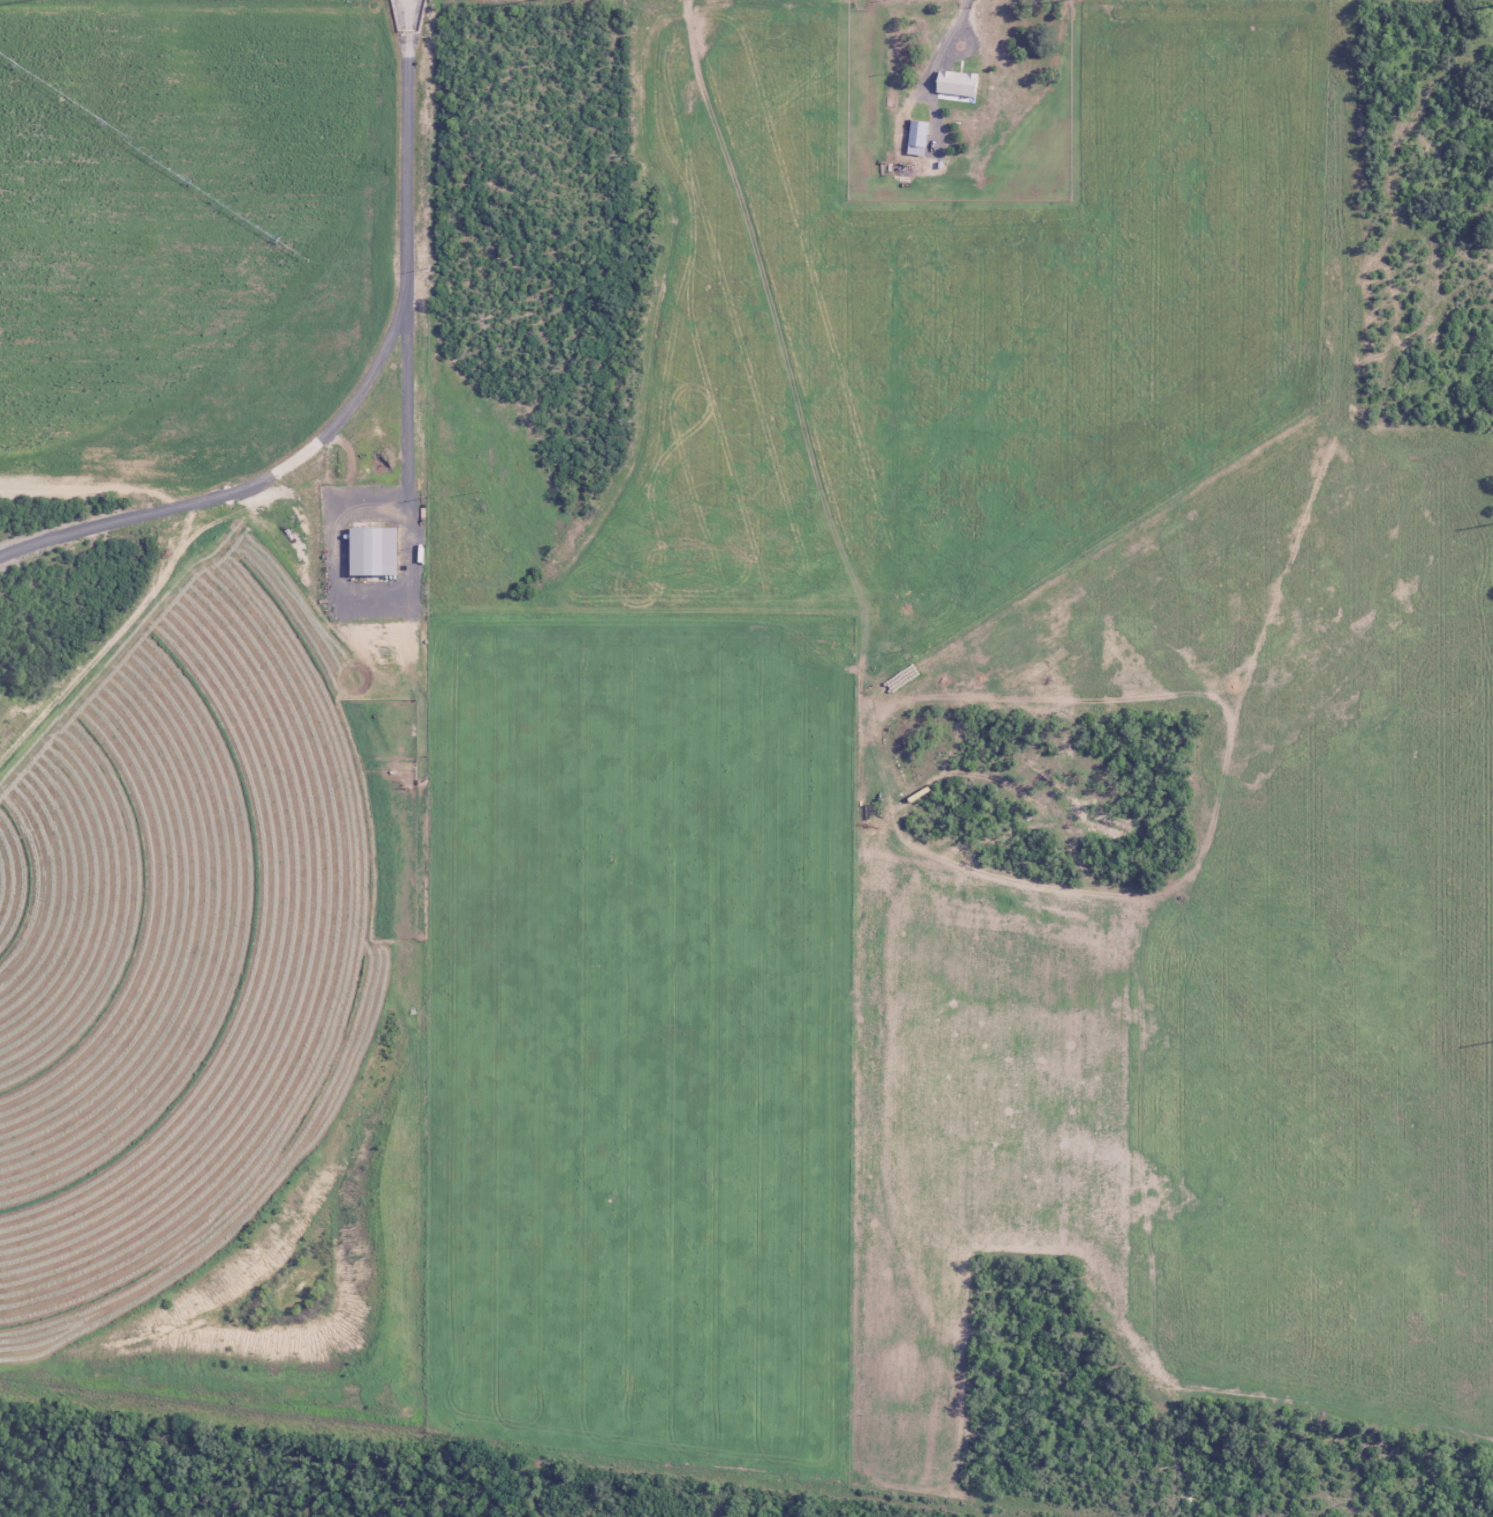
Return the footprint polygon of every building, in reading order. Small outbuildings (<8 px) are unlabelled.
[(981,96),(982,73),(939,71),(938,94),(981,96)] [(354,529),(354,577),(402,577),(402,529),(354,529)]
